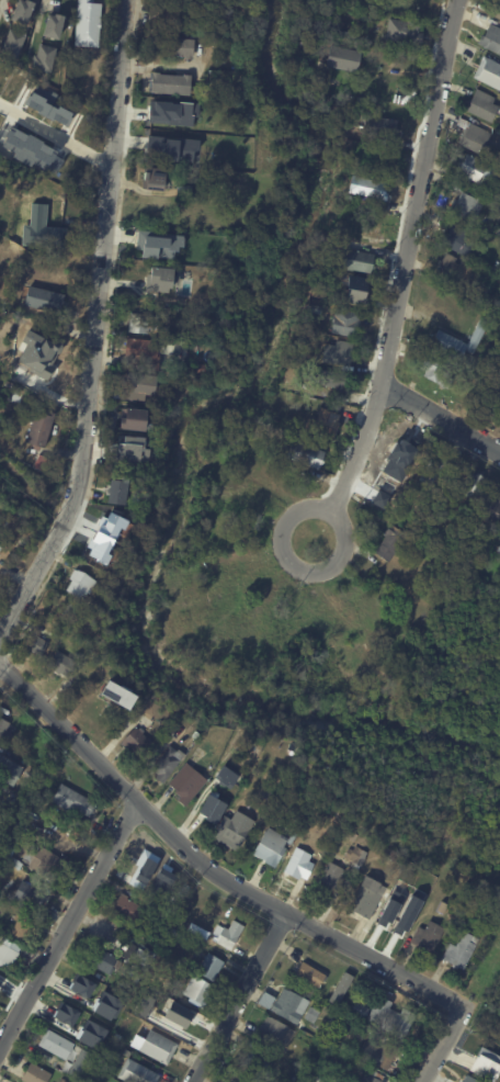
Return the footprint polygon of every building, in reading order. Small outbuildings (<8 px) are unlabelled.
[(10,19),(17,0),(23,0),(30,0),(33,1),(24,24),(10,19)] [(75,44),(79,0),(92,0),(92,1),(101,2),(96,46),(75,44)] [(178,13),(177,27),(156,26),(157,9),(178,10),(178,13)] [(43,33),(48,13),(54,14),(54,12),(64,14),(57,38),(43,34),(43,33)] [(390,20),(419,25),(418,33),(422,34),(421,45),(414,44),(414,46),(384,41),(387,19),(390,20)] [(490,23),(499,28),(499,54),(480,44),(490,23)] [(15,57),(0,51),(0,44),(2,38),(5,40),(10,29),(24,34),(15,57)] [(193,41),(191,59),(183,59),(183,58),(160,56),(152,56),(155,37),(193,41)] [(55,47),(49,71),(31,66),(33,54),(36,55),(39,43),(55,47)] [(360,53),(356,74),(323,68),(328,46),(360,53)] [(482,55),(499,64),(499,90),(473,76),(482,55)] [(189,93),(188,97),(149,93),(151,74),(159,74),(159,76),(182,78),(182,76),(190,77),(189,93)] [(471,97),(476,88),(496,98),(492,103),(499,105),(490,122),(465,110),(471,97)] [(145,112),(146,109),(151,109),(151,101),(175,102),(173,123),(145,121),(145,112)] [(193,119),(192,123),(174,122),(175,117),(181,117),(181,103),(193,104),(193,119)] [(397,122),(394,142),(360,136),(363,116),(397,122)] [(461,136),(464,128),(456,124),(459,116),(489,131),(489,132),(491,133),(489,138),(492,139),(485,156),(457,143),(461,136)] [(12,158),(45,171),(55,147),(9,128),(1,146),(15,152),(12,158)] [(203,154),(202,164),(179,161),(181,144),(198,145),(198,150),(203,150),(203,154)] [(221,151),(220,164),(212,164),(213,150),(221,151)] [(484,187),(471,180),(470,181),(461,176),(462,174),(454,170),(458,161),(456,160),(459,154),(464,157),(466,153),(486,164),(487,164),(499,171),(495,182),(488,178),(484,187)] [(163,167),(164,167),(162,190),(145,188),(146,188),(143,187),(145,170),(146,170),(146,166),(163,167)] [(385,183),(382,199),(345,190),(350,173),(385,182),(385,183)] [(463,184),(459,191),(448,185),(452,178),(463,184)] [(177,195),(175,187),(191,184),(192,195),(177,196),(177,195)] [(485,200),(473,224),(447,211),(453,198),(457,200),(462,191),(468,194),(470,192),(485,200)] [(466,257),(441,244),(452,222),(468,230),(465,236),(475,240),(466,257)] [(33,225),(65,227),(63,247),(27,245),(29,225),(33,225)] [(158,233),(154,259),(133,256),(137,229),(158,233)] [(348,249),(373,253),(370,273),(334,267),(339,247),(348,249)] [(175,252),(173,261),(164,259),(167,250),(175,252)] [(454,282),(451,280),(454,274),(451,273),(450,274),(447,273),(447,274),(436,269),(440,263),(438,262),(440,259),(441,260),(445,252),(456,258),(454,261),(459,264),(461,261),(474,268),(473,271),(476,273),(471,281),(468,280),(464,288),(454,282)] [(169,293),(170,284),(178,285),(180,271),(148,267),(145,289),(169,293)] [(342,288),(347,289),(345,301),(362,305),(367,279),(345,274),(342,288)] [(60,301),(58,314),(22,305),(27,285),(63,294),(60,301)] [(320,315),(306,312),(308,304),(321,306),(320,315)] [(356,319),(353,337),(329,333),(331,322),(330,322),(331,314),(332,315),(334,308),(359,313),(356,319)] [(129,312),(157,315),(155,329),(147,328),(147,334),(127,330),(129,312)] [(467,343),(481,315),(491,319),(475,353),(464,348),(459,359),(429,345),(438,328),(467,343)] [(184,353),(184,356),(158,353),(157,371),(123,368),(125,337),(157,340),(158,338),(186,341),(184,353)] [(351,357),(349,367),(319,361),(322,343),(328,345),(329,338),(353,342),(351,357)] [(422,370),(419,368),(424,356),(450,369),(446,375),(453,379),(447,388),(444,387),(443,388),(439,386),(440,384),(423,376),(425,371),(422,370)] [(190,372),(191,362),(208,364),(207,375),(190,372)] [(344,387),(344,388),(316,383),(319,369),(346,374),(344,387)] [(156,375),(152,395),(144,394),(143,403),(123,401),(126,372),(156,375)] [(275,394),(285,396),(283,403),(273,399),(275,394)] [(287,398),(298,401),(296,407),(286,405),(287,398)] [(47,410),(54,413),(43,449),(39,448),(39,451),(33,449),(34,446),(25,443),(36,407),(47,410)] [(117,428),(118,417),(122,417),(123,407),(145,409),(143,431),(117,428)] [(323,408),(341,415),(332,439),(306,429),(309,419),(317,422),(322,408),(323,408)] [(411,444),(417,447),(410,464),(401,461),(400,463),(394,461),(395,459),(382,453),(388,436),(399,440),(400,437),(409,440),(408,443),(411,444)] [(293,440),(323,452),(320,460),(322,461),(321,464),(319,464),(317,470),(283,457),(289,439),(293,440)] [(39,455),(52,462),(45,474),(33,467),(39,455)] [(410,465),(416,467),(411,474),(407,473),(410,465)] [(394,466),(400,469),(397,475),(391,472),(394,466)] [(117,481),(126,482),(123,505),(106,504),(107,493),(106,493),(106,488),(107,488),(109,480),(117,481)] [(388,563),(374,553),(385,537),(383,536),(390,525),(406,534),(388,563)] [(109,533),(93,565),(80,559),(84,551),(82,550),(90,534),(91,534),(95,527),(109,533)] [(86,576),(93,581),(87,594),(81,590),(77,598),(64,590),(69,579),(67,578),(72,570),(86,576)] [(89,600),(94,604),(92,609),(86,606),(89,600)] [(135,693),(105,681),(99,696),(129,708),(135,693)] [(163,714),(168,721),(163,724),(159,718),(163,714)] [(7,746),(0,742),(0,718),(9,724),(5,731),(13,735),(7,746)] [(143,732),(144,732),(141,734),(150,744),(137,757),(128,748),(126,751),(118,743),(135,728),(137,731),(139,729),(143,732)] [(170,747),(177,752),(178,751),(184,755),(161,785),(154,779),(156,776),(150,770),(169,746),(170,747)] [(12,787),(0,780),(0,754),(3,756),(3,757),(22,768),(12,787)] [(188,763),(195,768),(198,765),(211,776),(183,807),(175,800),(180,797),(174,791),(175,790),(168,784),(188,762),(188,763)] [(213,777),(228,788),(238,776),(222,765),(213,777)] [(88,815),(87,818),(77,812),(75,816),(48,802),(59,784),(94,804),(88,815)] [(221,815),(205,831),(195,821),(212,805),(221,815)] [(253,822),(236,852),(209,836),(223,815),(229,820),(235,811),(253,822)] [(269,867),(250,855),(266,827),(287,839),(283,847),(285,848),(273,869),(269,867)] [(66,863),(53,883),(25,867),(27,865),(20,860),(31,844),(37,848),(38,846),(66,863)] [(367,853),(364,858),(370,863),(363,874),(349,866),(351,863),(342,857),(348,848),(352,850),(355,846),(367,853)] [(310,855),(311,856),(308,861),(314,865),(306,880),(300,877),(298,881),(288,876),(287,878),(281,875),(296,847),(310,855)] [(151,878),(147,875),(149,870),(141,866),(149,850),(164,858),(157,874),(155,872),(151,878)] [(340,867),(344,870),(341,876),(346,879),(338,895),(332,892),(330,897),(315,888),(329,861),(340,867)] [(155,884),(149,894),(141,890),(141,892),(124,882),(133,868),(148,877),(147,880),(155,884)] [(386,887),(368,921),(353,912),(352,914),(345,911),(364,876),(386,887)] [(46,894),(35,913),(11,900),(21,881),(46,894)] [(121,893),(127,897),(126,899),(143,908),(135,924),(112,912),(114,908),(112,905),(120,892),(121,893)] [(402,938),(382,927),(389,913),(395,915),(400,905),(416,914),(402,938)] [(16,912),(34,922),(23,943),(8,935),(14,922),(11,921),(16,912)] [(238,936),(229,951),(208,938),(216,925),(221,928),(223,927),(227,929),(232,920),(243,926),(238,936)] [(416,946),(410,943),(418,927),(423,931),(429,921),(444,929),(431,955),(416,946)] [(208,934),(205,940),(186,931),(190,923),(208,934)] [(457,968),(441,959),(448,944),(454,947),(463,932),(479,940),(462,971),(457,968)] [(7,972),(0,969),(0,940),(3,935),(21,946),(16,953),(18,954),(7,972)] [(125,943),(128,945),(128,944),(149,956),(141,968),(121,956),(124,951),(117,947),(122,940),(125,943)] [(109,976),(83,963),(91,946),(115,957),(111,967),(113,968),(109,976)] [(216,959),(224,963),(221,968),(220,967),(212,982),(195,972),(206,954),(216,959)] [(174,973),(170,981),(156,973),(148,987),(143,983),(157,957),(163,960),(161,965),(174,973)] [(322,979),(317,989),(293,974),(300,962),(325,976),(322,979)] [(100,1006),(71,991),(75,985),(72,984),(77,977),(79,978),(80,976),(109,991),(100,1006)] [(198,1005),(181,995),(192,976),(209,985),(198,1005)] [(125,985),(130,988),(127,994),(122,992),(125,985)] [(305,999),(309,1002),(295,1026),(269,1011),(274,1001),(274,1002),(282,989),(286,991),(288,990),(305,999)] [(274,999),(268,1011),(255,1004),(262,992),(274,999)] [(390,1003),(388,1010),(398,1015),(401,1008),(416,1016),(401,1041),(377,1028),(376,1030),(373,1028),(374,1026),(349,1013),(354,1002),(368,1010),(365,1016),(366,1017),(377,996),(390,1003)] [(178,1008),(174,1015),(149,1004),(152,998),(178,1008)] [(57,1010),(59,1008),(60,1010),(64,1005),(79,1015),(78,1017),(80,1019),(77,1025),(73,1024),(71,1028),(55,1018),(58,1014),(56,1013),(57,1010)] [(102,1015),(106,1007),(120,1014),(113,1025),(101,1018),(102,1015)] [(317,1011),(319,1013),(312,1024),(303,1018),(309,1007),(317,1011)] [(288,1027),(276,1049),(255,1038),(268,1016),(288,1027)] [(73,1045),(65,1062),(36,1046),(46,1029),(73,1045)] [(349,1034),(344,1041),(337,1036),(340,1029),(349,1034)] [(172,1052),(166,1067),(127,1047),(134,1036),(143,1040),(147,1030),(177,1045),(172,1052)] [(91,1039),(87,1047),(75,1040),(79,1033),(91,1039)] [(395,1046),(398,1048),(386,1071),(356,1057),(363,1042),(365,1044),(366,1041),(376,1046),(374,1049),(379,1051),(385,1041),(395,1046)] [(493,1067),(499,1070),(499,1073),(496,1081),(468,1066),(470,1061),(469,1060),(471,1056),(474,1057),(479,1047),(488,1052),(484,1061),(489,1063),(489,1062),(495,1066),(493,1067)] [(254,1051),(269,1059),(258,1078),(239,1067),(250,1048),(254,1051)] [(84,1051),(95,1057),(81,1081),(67,1074),(80,1049),(84,1051)] [(351,1060),(346,1069),(338,1064),(342,1056),(351,1060)] [(159,1077),(156,1081),(123,1081),(115,1078),(125,1058),(148,1071),(159,1077)] [(52,1075),(48,1081),(23,1081),(21,1081),(31,1063),(32,1064),(52,1075)] [(383,1078),(381,1081),(365,1081),(372,1071),(383,1078)] [(100,1075),(96,1081),(91,1078),(93,1072),(100,1075)] [(232,1073),(249,1081),(228,1081),(232,1073)] [(480,1081),(464,1074),(460,1081),(479,1081),(480,1081)]
